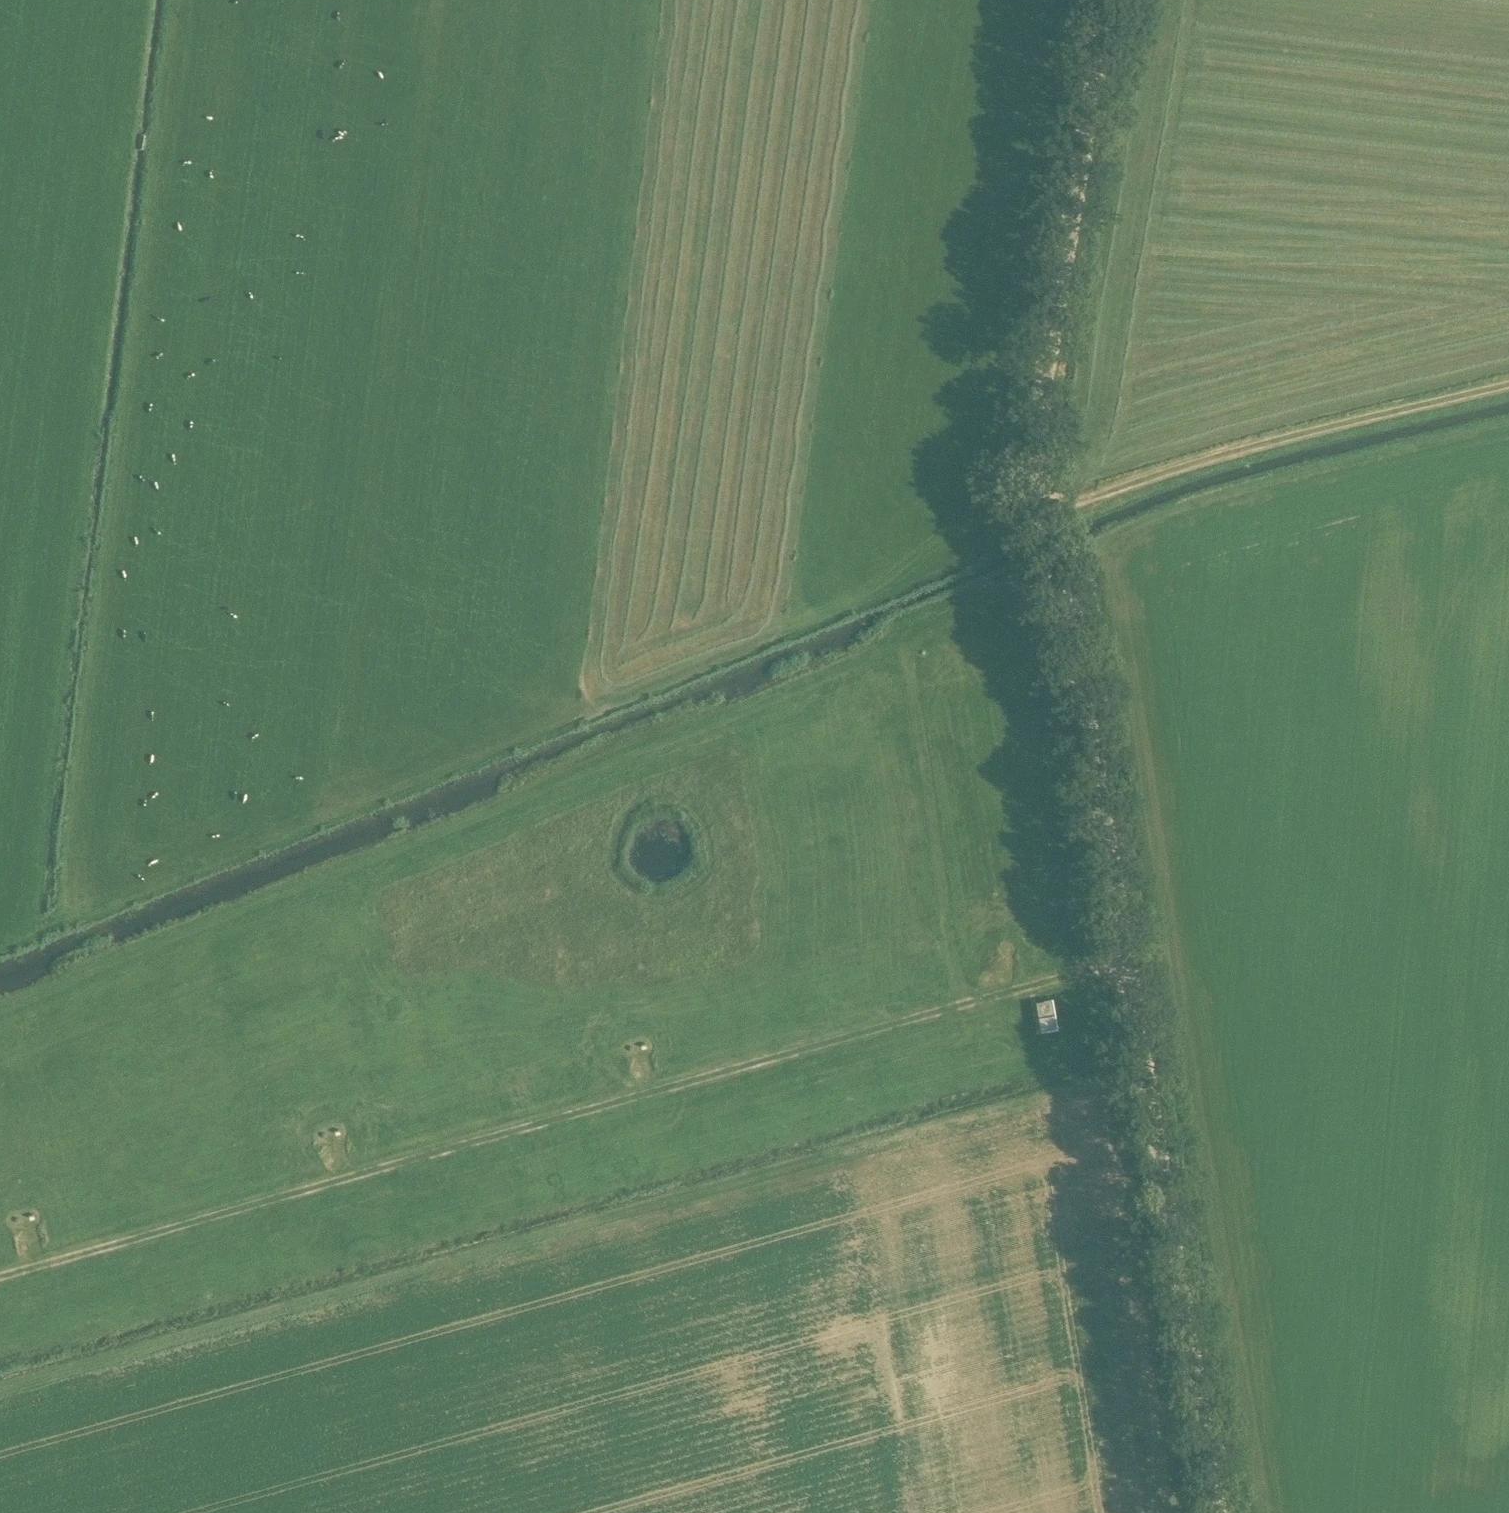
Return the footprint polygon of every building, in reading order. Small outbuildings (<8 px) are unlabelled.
[(1052,1003),(1037,1006),(1043,1036),(1058,1034),(1052,1003)]
